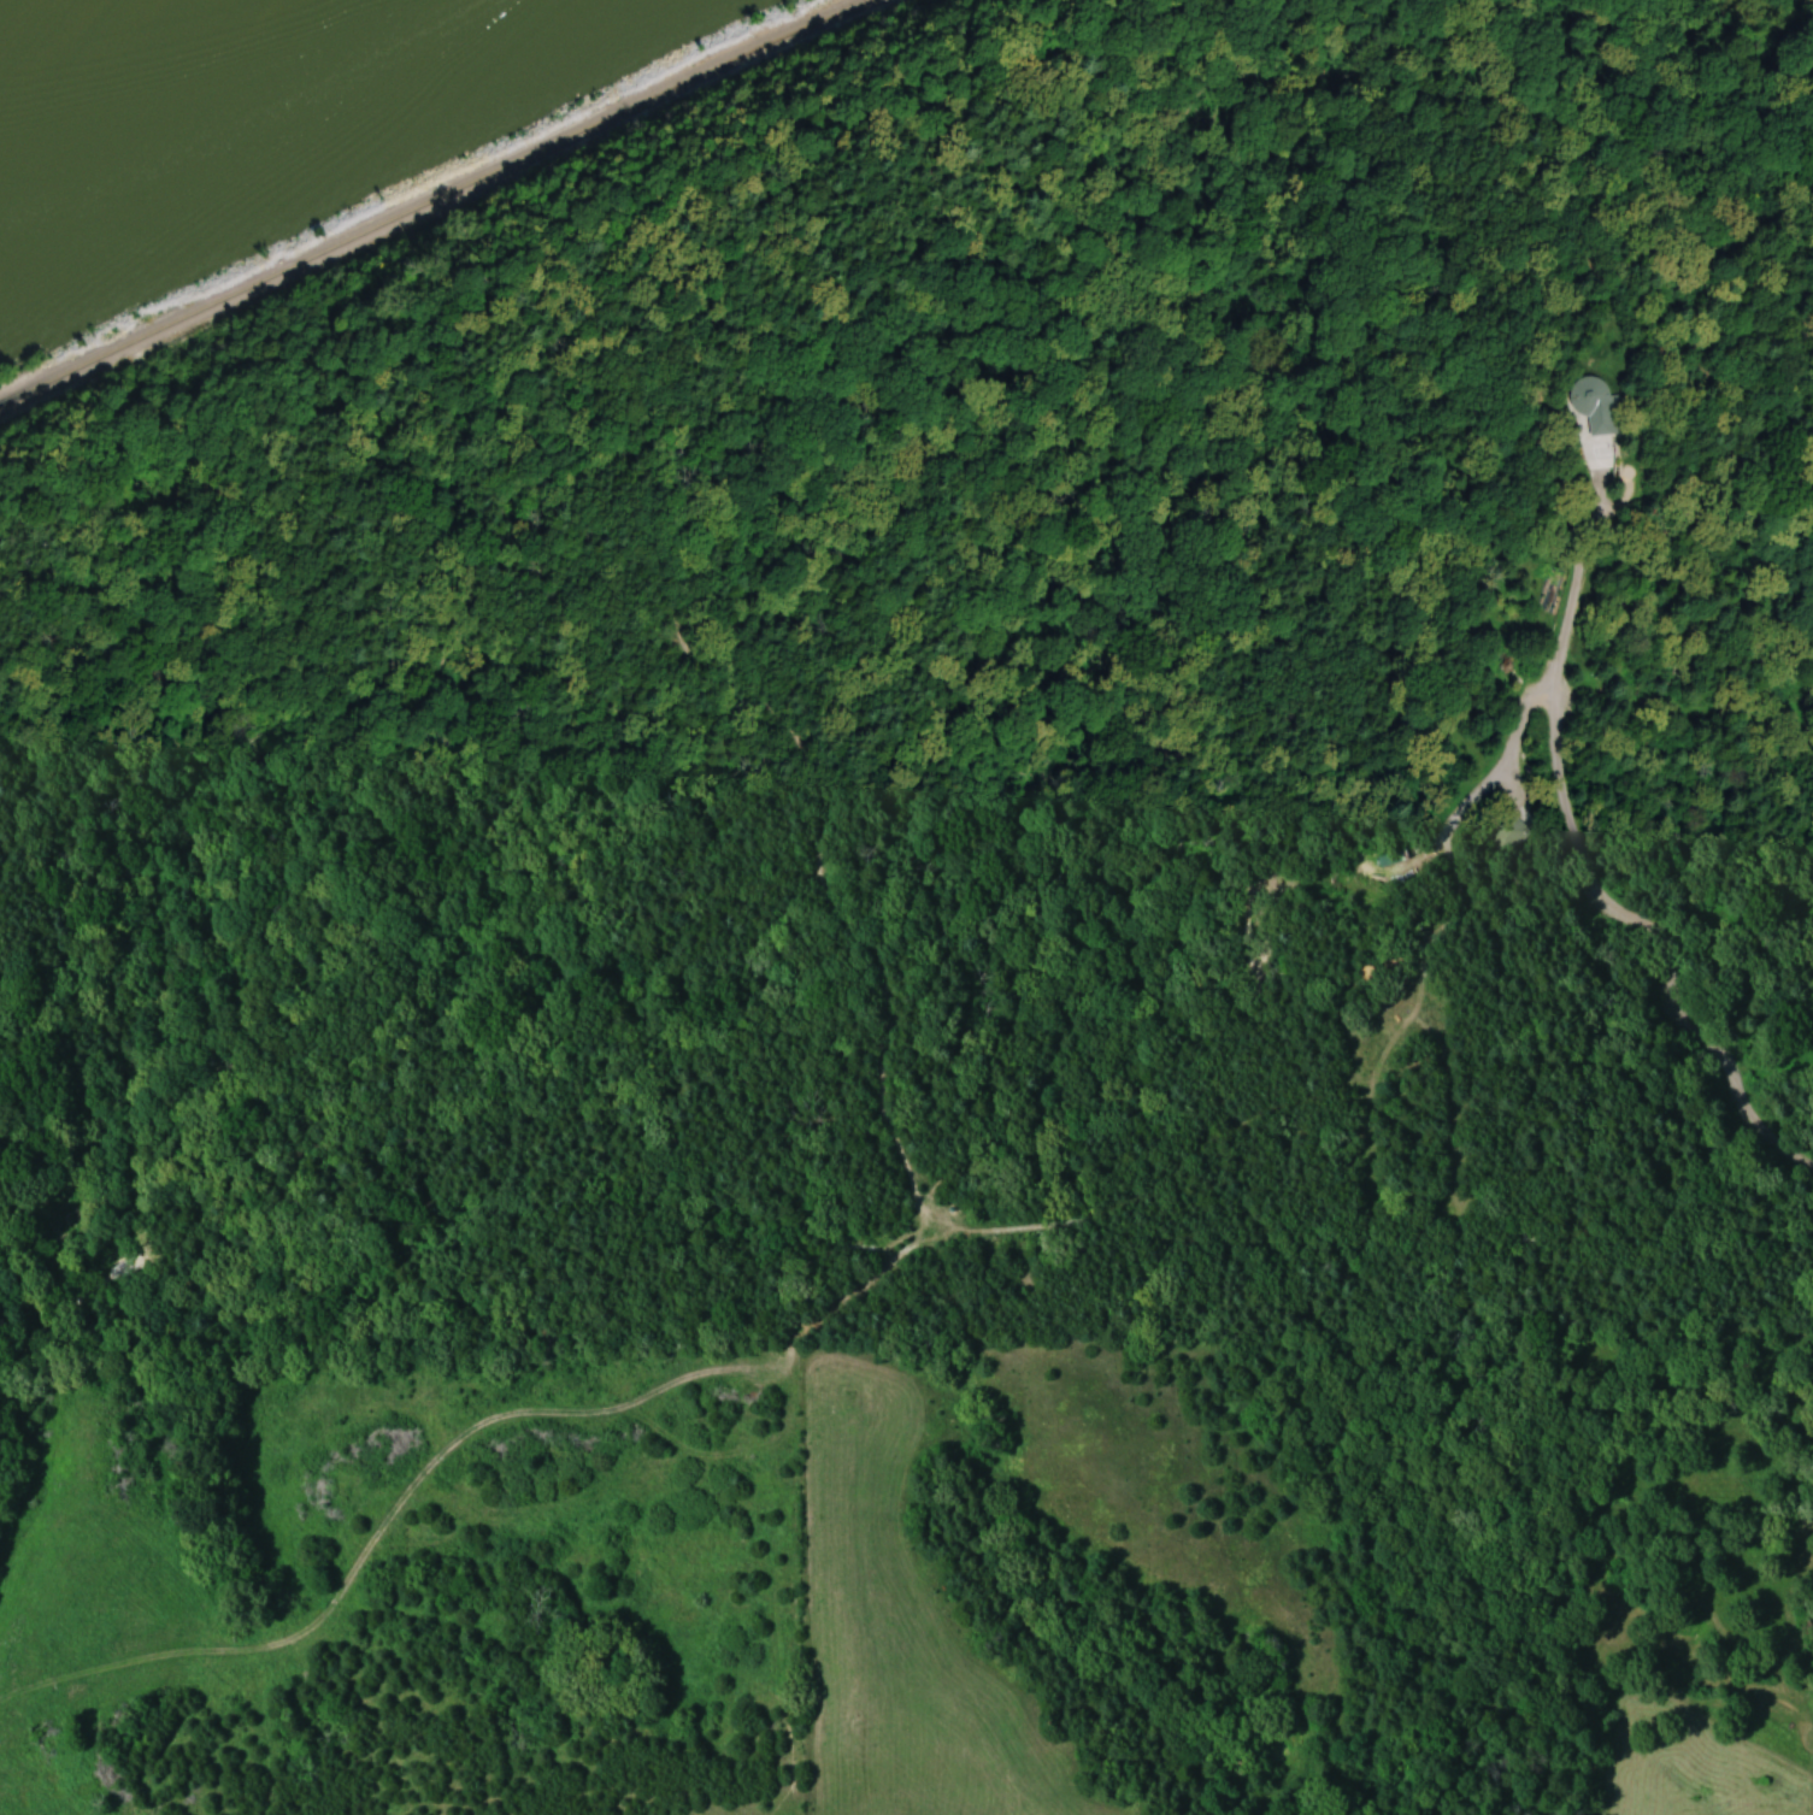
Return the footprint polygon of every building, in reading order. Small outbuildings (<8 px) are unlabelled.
[(1485,837),(1505,857),(1530,831),(1511,812),(1485,837)]
